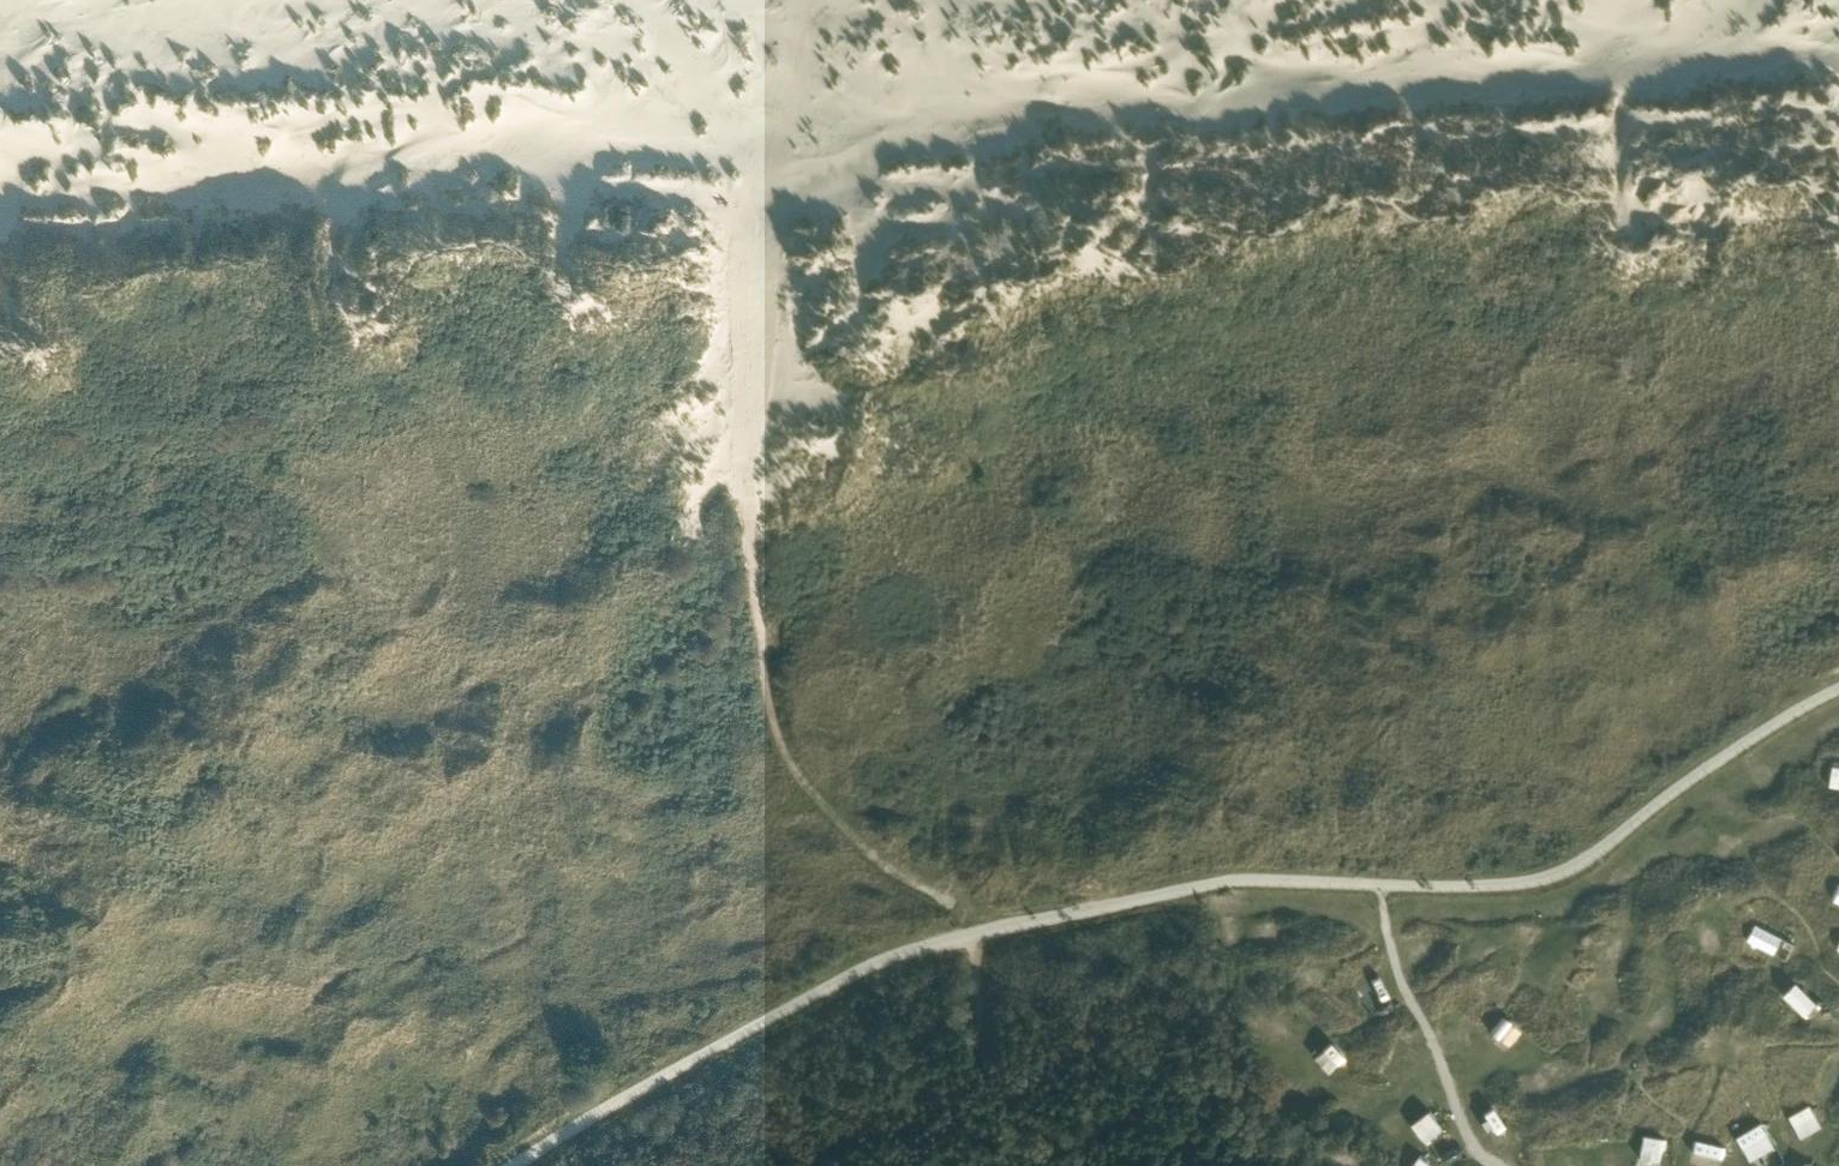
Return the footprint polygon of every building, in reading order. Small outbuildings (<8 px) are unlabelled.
[(1648,1145),(1670,1145),(1670,1133),(1648,1133),(1648,1145)] [(1695,1150),(1724,1155),(1727,1141),(1698,1136),(1695,1150)] [(1724,1156),(1694,1152),(1692,1165),(1723,1165),(1724,1156)]
